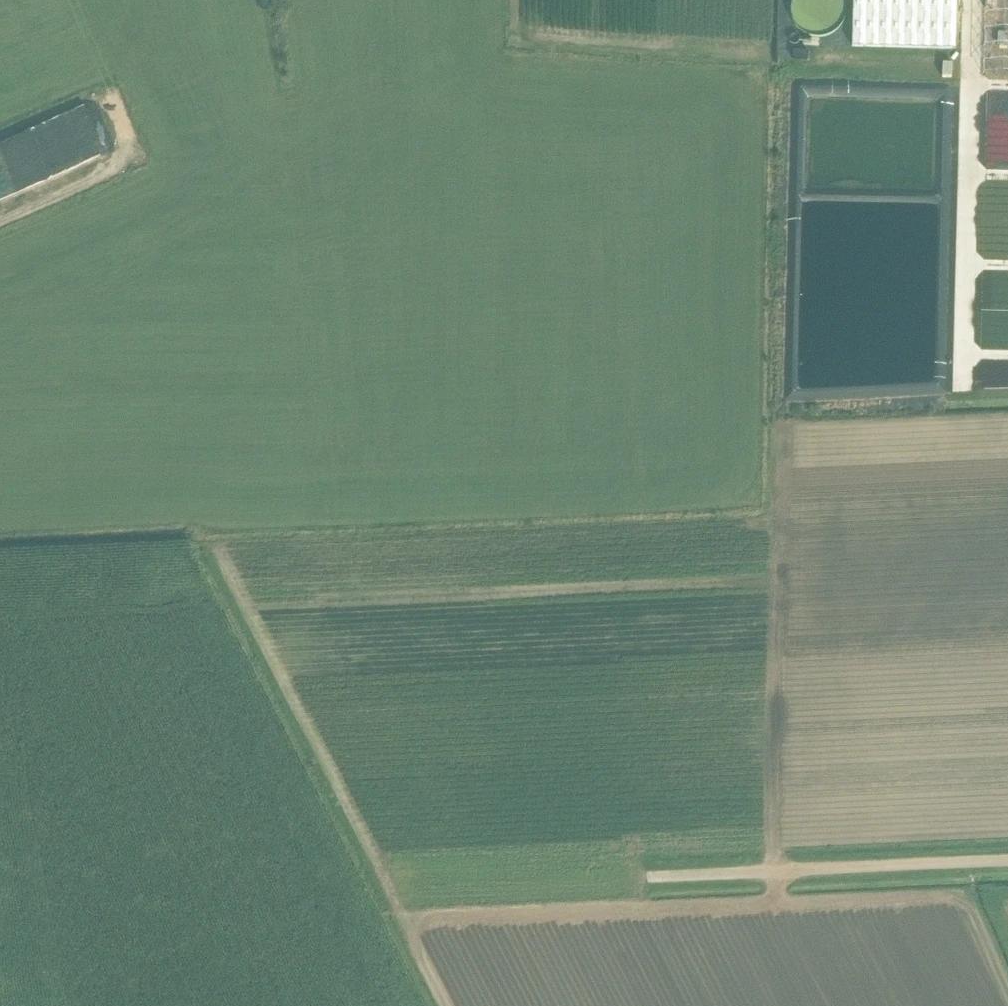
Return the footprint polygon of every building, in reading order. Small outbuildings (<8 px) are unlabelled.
[(955,49),(956,0),(853,0),(852,46),(955,49)] [(983,47),(1007,48),(1007,0),(985,0),(983,47)] [(5,147),(11,161),(0,166),(0,175),(10,199),(126,152),(110,112),(96,118),(94,111),(5,147)]
